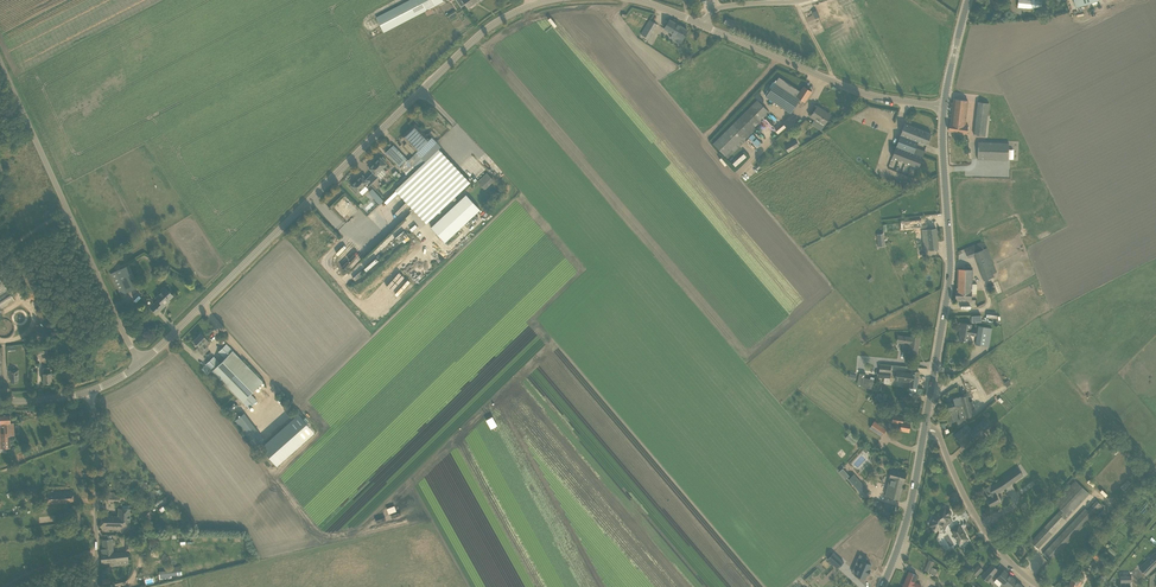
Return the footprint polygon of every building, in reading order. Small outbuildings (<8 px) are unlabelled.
[(377,17),(384,32),(444,1),(443,0),(409,0),(377,17)] [(1018,7),(1023,8),(1041,9),(1042,0),(1018,0),(1018,7)] [(724,23),(733,27),(735,21),(732,19),(732,20),(729,19),(730,18),(727,17),(724,23)] [(683,39),(688,30),(670,19),(664,28),(683,39)] [(650,20),(641,34),(648,38),(657,24),(650,20)] [(206,57),(213,54),(211,48),(203,51),(206,57)] [(796,97),(800,91),(795,88),(779,77),(766,97),(791,113),(800,99),(796,97)] [(805,102),(812,91),(804,86),(800,91),(797,97),(805,102)] [(949,131),(967,134),(969,125),(966,124),(968,100),(954,99),(952,123),(949,123),(949,131)] [(741,141),(758,124),(762,119),(770,112),(758,100),(729,129),(741,141)] [(974,135),(985,136),(989,103),(978,102),(974,135)] [(825,124),(830,116),(822,110),(822,109),(817,106),(810,116),(815,120),(816,118),(825,124)] [(906,136),(913,139),(918,128),(905,123),(896,146),(901,148),(906,136)] [(432,136),(429,133),(427,136),(422,131),(420,129),(415,124),(412,126),(403,136),(402,136),(407,142),(417,152),(420,149),(426,142),(431,147),(433,145),(437,141),(432,136)] [(918,128),(913,139),(918,141),(927,145),(930,137),(931,134),(918,128)] [(741,141),(729,129),(713,144),(726,156),(741,141)] [(788,152),(799,146),(796,139),(785,146),(788,152)] [(1009,143),(978,142),(977,159),(1008,160),(1009,143)] [(406,173),(414,164),(409,159),(408,160),(393,145),(386,153),(406,173)] [(896,146),(892,157),(897,159),(899,160),(903,149),(901,148),(896,146)] [(925,151),(916,147),(914,153),(916,154),(923,156),(925,151)] [(397,183),(400,185),(395,190),(427,223),(471,182),(439,149),(426,161),(417,169),(415,166),(397,183)] [(903,149),(899,160),(904,162),(905,163),(910,151),(903,149)] [(912,165),(916,154),(914,153),(910,151),(905,163),(912,165)] [(744,153),(733,163),(736,166),(747,156),(744,153)] [(912,165),(919,168),(923,156),(916,154),(912,165)] [(385,162),(387,160),(383,157),(381,158),(380,157),(369,168),(376,175),(387,164),(385,162)] [(477,176),(485,169),(479,162),(476,166),(474,164),(470,168),(468,165),(467,166),(470,169),(467,171),(469,172),(471,170),(477,176)] [(478,182),(484,188),(485,189),(495,180),(487,173),(478,182)] [(358,192),(359,193),(366,186),(368,188),(372,184),(363,175),(352,186),(354,188),(353,190),(356,194),(358,192)] [(383,200),(376,193),(373,196),(380,204),(383,200)] [(445,243),(480,210),(467,195),(466,195),(431,228),(445,243)] [(901,230),(923,227),(922,219),(900,222),(901,230)] [(927,229),(922,230),(922,231),(923,241),(924,241),(925,250),(929,249),(929,250),(938,249),(938,250),(938,249),(936,228),(927,229)] [(399,243),(408,236),(404,231),(395,238),(399,243)] [(974,253),(975,255),(983,280),(994,277),(993,274),(996,272),(987,248),(974,253)] [(129,265),(116,271),(110,274),(121,295),(126,293),(139,286),(129,265)] [(973,269),(958,269),(957,284),(972,284),(973,269)] [(14,300),(0,278),(0,309),(14,300)] [(987,285),(990,293),(996,291),(993,283),(987,285)] [(972,284),(957,284),(957,290),(956,290),(955,299),(972,300),(972,284)] [(173,295),(166,288),(164,286),(160,290),(161,292),(155,298),(158,300),(150,307),(156,314),(167,303),(166,302),(173,295)] [(992,309),(993,318),(1001,317),(999,308),(992,309)] [(972,325),(962,323),(960,331),(961,331),(960,340),(969,342),(970,334),(975,335),(976,329),(971,328),(972,325)] [(992,328),(979,326),(976,345),(989,347),(992,328)] [(210,343),(201,333),(193,340),(199,346),(200,346),(203,350),(207,347),(210,343)] [(909,352),(918,353),(920,338),(911,336),(911,337),(898,335),(897,342),(910,344),(909,352)] [(257,401),(250,394),(255,389),(263,381),(226,344),(219,352),(223,356),(224,357),(219,362),(213,357),(206,364),(249,408),(257,401)] [(43,359),(57,358),(56,351),(47,352),(46,346),(34,348),(35,355),(42,354),(43,359)] [(851,361),(873,362),(873,357),(875,357),(875,352),(852,351),(851,361)] [(880,365),(879,372),(880,372),(879,377),(885,377),(884,379),(886,379),(886,384),(890,384),(891,373),(891,366),(880,365)] [(43,373),(43,383),(52,383),(51,373),(51,367),(43,368),(43,373)] [(9,371),(9,376),(11,376),(11,382),(18,382),(18,378),(19,378),(19,370),(9,371)] [(911,382),(910,387),(917,388),(919,371),(912,370),(911,373),(897,371),(895,380),(911,382)] [(875,378),(865,376),(865,374),(859,372),(856,384),(872,388),(875,378)] [(964,409),(966,417),(973,416),(967,395),(953,398),(954,402),(944,404),(946,410),(955,408),(955,406),(959,405),(959,406),(963,405),(964,409)] [(946,410),(948,422),(958,419),(956,411),(958,410),(964,409),(963,405),(959,406),(959,405),(955,406),(955,408),(946,410)] [(246,412),(235,419),(253,447),(264,439),(246,412)] [(314,429),(298,412),(262,444),(277,461),(314,429)] [(0,414),(0,424),(1,436),(0,436),(0,448),(10,448),(9,423),(10,423),(10,414),(0,414)] [(909,431),(910,423),(903,421),(904,416),(893,415),(892,422),(894,423),(894,428),(894,429),(900,430),(909,431)] [(958,439),(960,441),(963,445),(970,439),(973,436),(976,439),(992,425),(986,418),(969,434),(963,427),(955,434),(959,438),(958,439)] [(874,421),(870,427),(882,436),(886,429),(874,421)] [(843,468),(839,471),(846,478),(850,475),(843,468)] [(990,485),(985,488),(990,498),(987,499),(991,506),(999,501),(996,495),(995,493),(1004,489),(1023,475),(1018,468),(999,482),(991,486),(990,485)] [(904,482),(906,473),(894,470),(892,469),(889,477),(890,478),(885,496),(888,496),(888,497),(899,499),(904,482)] [(858,478),(852,483),(860,492),(866,487),(858,478)] [(1061,509),(1068,516),(1089,493),(1075,480),(1054,503),(1061,509)] [(65,502),(73,501),(73,491),(51,492),(51,494),(47,494),(47,504),(65,503),(65,502)] [(111,514),(100,514),(100,528),(129,528),(130,509),(119,508),(118,517),(111,517),(111,514)] [(150,508),(148,510),(144,513),(146,517),(149,520),(153,517),(151,514),(152,513),(153,514),(155,513),(150,508)] [(937,530),(938,528),(940,529),(943,522),(950,518),(949,516),(950,515),(950,514),(951,513),(950,511),(949,510),(948,510),(947,510),(946,510),(945,508),(939,511),(939,512),(936,513),(934,514),(930,525),(932,526),(932,527),(932,528),(932,529),(933,529),(934,530),(935,530),(936,530),(937,530)] [(1046,560),(1049,563),(1051,561),(1093,516),(1087,511),(1085,508),(1042,553),(1048,558),(1046,560)] [(1038,548),(1065,519),(1057,513),(1031,542),(1035,547),(1038,548)] [(951,530),(960,543),(967,539),(959,525),(951,530)] [(134,550),(135,543),(135,538),(126,538),(126,546),(126,550),(133,550),(134,550)] [(149,539),(150,548),(157,547),(156,538),(149,539)] [(116,560),(118,560),(118,564),(117,564),(117,565),(123,564),(122,560),(128,559),(127,553),(122,553),(121,552),(113,553),(113,552),(112,547),(112,543),(113,543),(112,539),(102,540),(103,548),(102,548),(102,553),(103,554),(101,554),(102,562),(116,561),(116,560)] [(1094,550),(1090,555),(1097,560),(1101,554),(1094,550)] [(838,568),(844,561),(833,552),(828,559),(838,568)] [(1151,556),(1148,560),(1139,568),(1146,575),(1155,565),(1155,553),(1155,552),(1151,556)] [(857,565),(854,573),(865,578),(867,574),(868,574),(870,570),(869,569),(871,564),(861,560),(859,566),(857,565)] [(997,569),(992,564),(982,576),(987,581),(997,569)] [(177,575),(177,574),(182,573),(181,566),(169,567),(169,570),(161,571),(162,578),(170,577),(170,576),(177,575)] [(151,577),(150,570),(142,571),(143,578),(151,577)] [(1002,583),(1007,586),(1008,586),(1015,579),(1004,570),(997,578),(1002,583)] [(909,572),(903,586),(920,586),(921,585),(914,582),(917,575),(909,572)] [(1080,586),(1084,576),(1080,574),(1079,575),(1078,575),(1075,573),(1073,578),(1072,577),(1069,586),(1072,586),(1078,586),(1079,585),(1080,586)] [(1121,586),(1131,586),(1131,581),(1131,576),(1120,576),(1120,581),(1126,581),(1126,586),(1121,586)]
